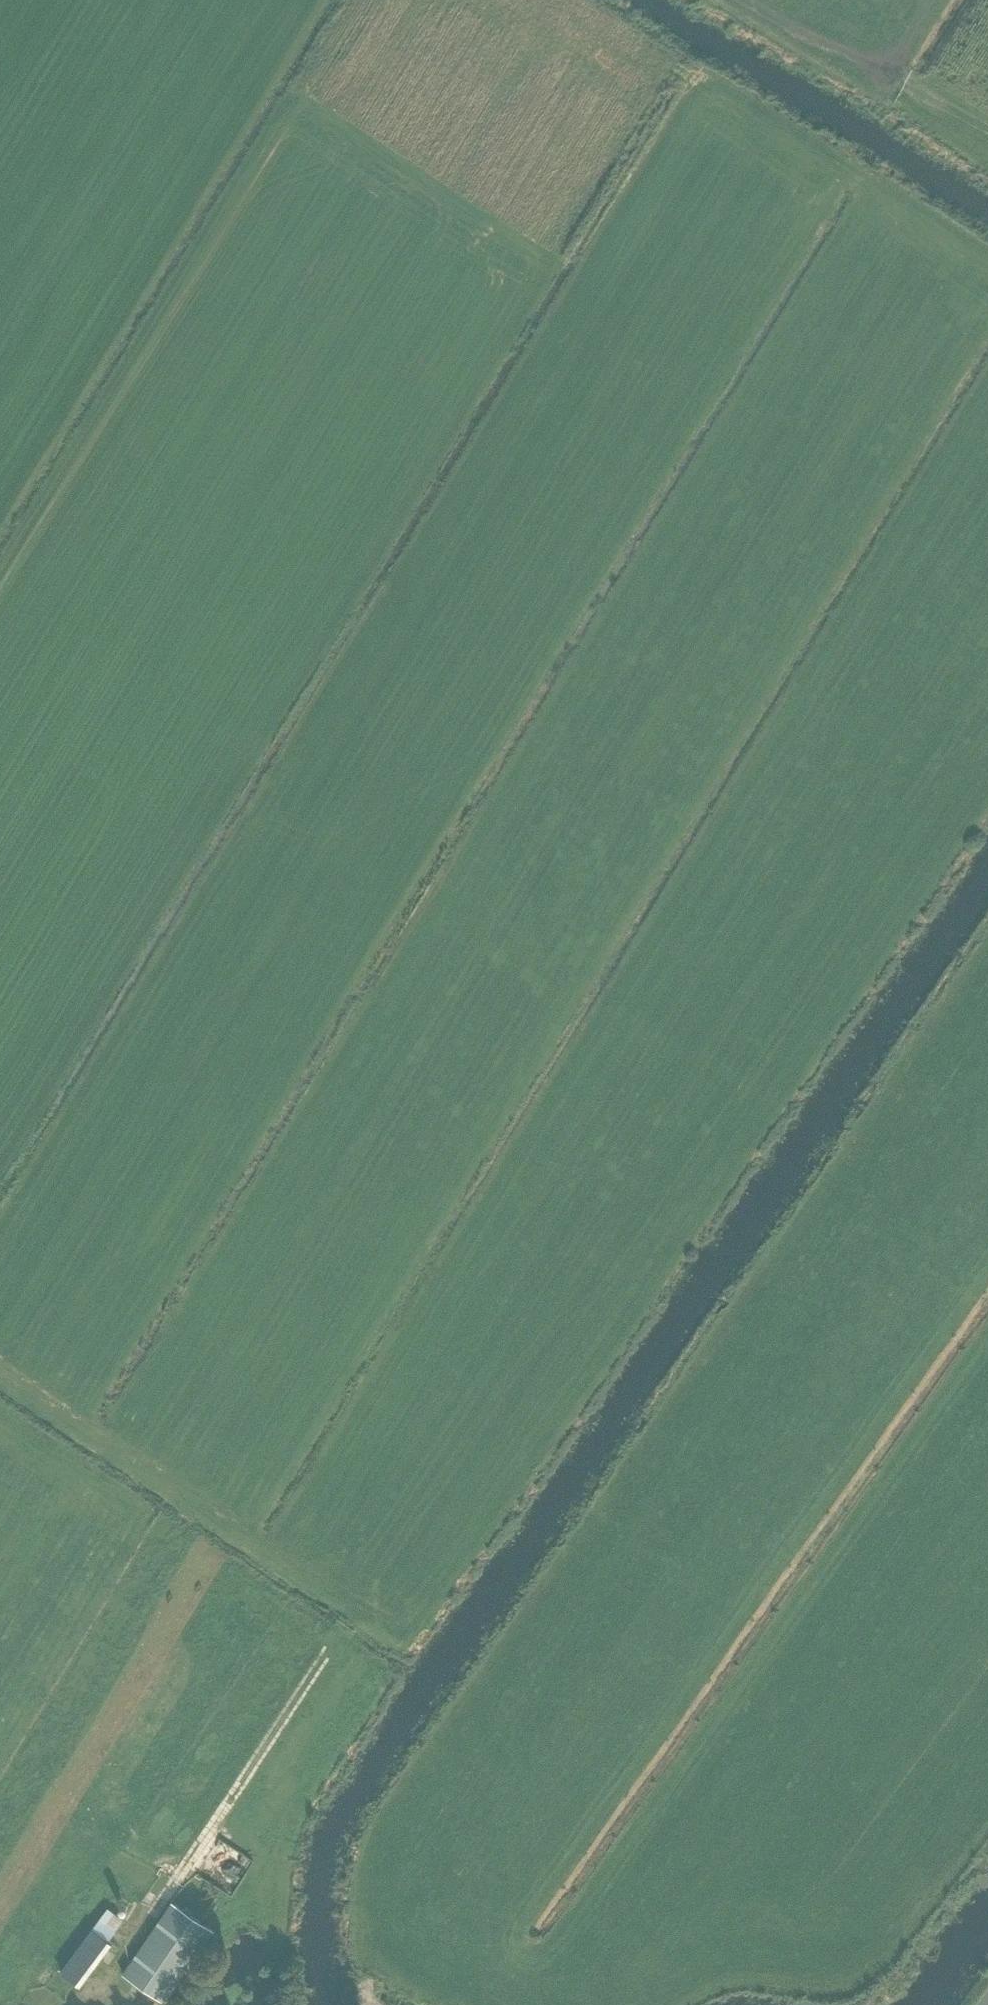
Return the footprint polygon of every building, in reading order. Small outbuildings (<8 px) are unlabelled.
[(164,2001),(214,1929),(172,1901),(123,1973),(164,2001)] [(105,1905),(93,1926),(109,1936),(121,1916),(105,1905)] [(90,1927),(57,1971),(76,1984),(108,1940),(90,1927)]
